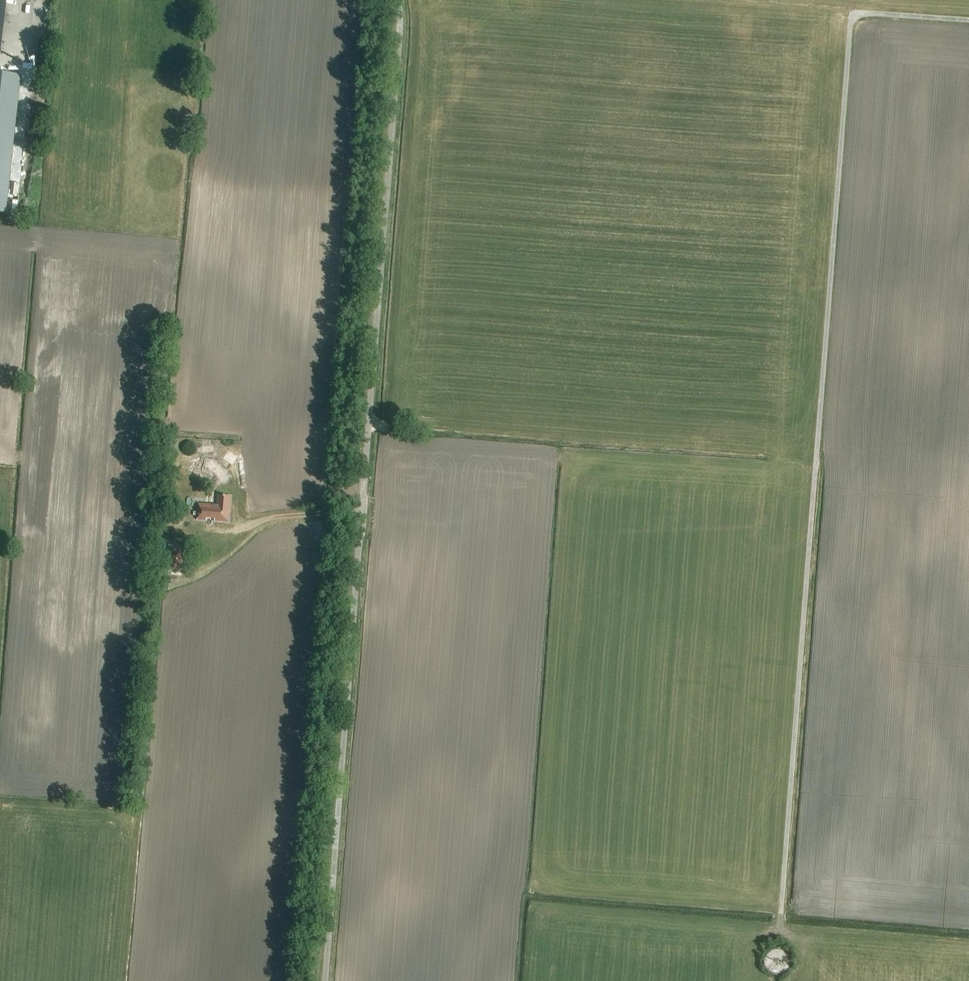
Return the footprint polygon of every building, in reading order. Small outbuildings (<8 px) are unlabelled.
[(23,79),(0,77),(0,216),(9,217),(23,79)] [(230,496),(217,495),(216,505),(198,504),(197,519),(206,520),(206,518),(214,519),(214,521),(228,522),(230,496)]
